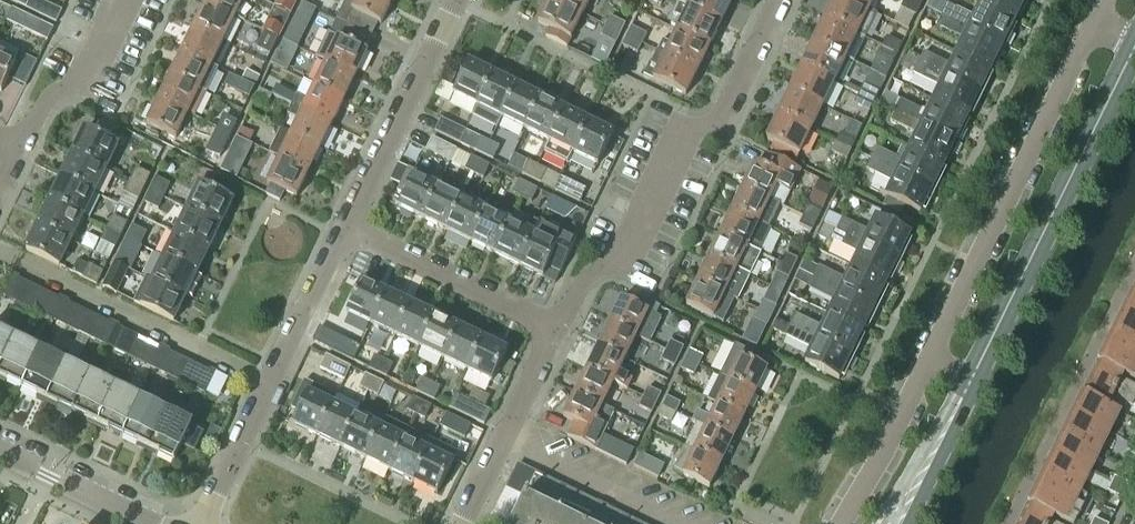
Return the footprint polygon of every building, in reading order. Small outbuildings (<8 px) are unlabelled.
[(16,4),(57,24),(63,11),(41,0),(17,0),(16,4)] [(206,4),(235,18),(244,0),(208,0),(206,4)] [(289,16),(296,1),(294,0),(279,0),(275,9),(289,16)] [(337,21),(346,25),(371,38),(378,24),(380,25),(392,0),(347,0),(343,7),(337,21)] [(583,15),(552,0),(550,0),(538,24),(550,30),(546,38),(567,49),(583,15)] [(591,0),(552,0),(583,15),(591,0)] [(722,23),(733,0),(681,0),(680,3),(722,23)] [(869,12),(844,0),(834,0),(825,19),(858,35),(869,12)] [(875,0),(844,0),(869,12),(875,0)] [(922,7),(907,0),(906,0),(901,10),(917,18),(922,7)] [(1026,0),(984,0),(981,6),(1011,21),(1017,9),(1021,11),(1026,0)] [(677,31),(710,47),(722,23),(680,3),(673,16),(675,17),(682,21),(677,31)] [(223,43),(235,18),(206,4),(194,28),(223,43)] [(974,19),(948,6),(942,17),(1003,46),(1009,34),(1006,33),(1011,21),(981,6),(974,19)] [(13,10),(7,23),(48,43),(54,30),(13,10)] [(622,34),(626,25),(611,17),(606,27),(622,34)] [(997,59),(1003,46),(942,17),(937,28),(964,41),(957,54),(988,69),(994,57),(997,59)] [(847,59),(858,35),(825,19),(814,43),(847,59)] [(328,33),(315,59),(326,64),(326,63),(356,77),(368,53),(364,51),(371,38),(346,25),(337,21),(331,34),(328,33)] [(278,39),(283,29),(269,22),(264,33),(278,39)] [(617,44),(622,34),(606,27),(601,37),(617,44)] [(212,66),(223,43),(194,28),(182,52),(212,66)] [(643,45),(648,36),(632,28),(628,37),(643,45)] [(710,47),(677,31),(670,45),(662,41),(658,52),(698,71),(710,47)] [(259,43),(256,50),(270,56),(273,50),(278,39),(264,33),(259,43)] [(638,55),(643,45),(628,37),(623,47),(638,55)] [(899,56),(903,46),(887,38),(883,48),(899,56)] [(288,69),(298,49),(284,42),(274,63),(288,69)] [(835,83),(847,59),(814,43),(802,67),(835,83)] [(894,65),(899,56),(883,48),(878,58),(894,65)] [(200,91),(212,66),(182,52),(171,76),(200,91)] [(698,71),(658,52),(651,65),(649,64),(644,76),(686,97),(698,71)] [(951,67),(924,54),(919,65),(980,95),(986,83),(982,81),(988,69),(957,54),(951,67)] [(17,63),(0,55),(0,92),(2,93),(17,63)] [(326,64),(314,87),(344,102),(356,77),(326,63),(326,64)] [(473,118),(474,118),(495,77),(470,64),(455,94),(472,103),(470,107),(471,111),(475,113),(473,118)] [(974,107),(980,95),(919,65),(913,76),(940,89),(934,102),(965,117),(970,105),(974,107)] [(823,108),(835,83),(802,67),(790,92),(823,108)] [(255,87),(259,78),(246,71),(241,81),(255,87)] [(171,76),(159,100),(188,115),(195,118),(207,94),(200,91),(171,76)] [(234,77),(229,87),(236,91),(250,98),(255,87),(241,81),(234,77)] [(447,77),(436,98),(446,103),(456,81),(447,77)] [(519,89),(495,77),(474,118),(497,129),(502,118),(505,119),(519,89)] [(276,87),(272,96),(273,96),(292,106),(332,125),(344,102),(314,87),(303,82),(296,96),(276,87)] [(864,87),(860,95),(876,103),(880,95),(864,87)] [(528,130),(543,100),(519,89),(505,119),(528,130)] [(260,90),(255,101),(268,107),(273,96),(272,96),(260,90)] [(811,132),(823,108),(790,92),(778,116),(811,132)] [(860,95),(855,106),(871,114),(876,103),(860,95)] [(927,115),(901,102),(886,95),(880,106),(895,114),(956,143),(962,130),(959,129),(965,117),(934,102),(927,115)] [(176,139),(188,115),(159,100),(147,125),(176,139)] [(550,141),(552,142),(567,112),(543,100),(528,130),(550,141)] [(292,106),(287,118),(297,123),(291,135),(321,149),(332,125),(292,106)] [(576,154),(591,124),(567,112),(552,142),(550,141),(544,153),(568,165),(574,153),(576,154)] [(950,155),(956,143),(895,114),(890,124),(917,137),(910,150),(941,165),(947,153),(950,155)] [(796,163),(800,157),(811,132),(778,116),(767,141),(775,145),(771,151),(796,163)] [(218,129),(231,136),(236,125),(223,119),(218,129)] [(460,145),(467,132),(442,120),(436,133),(460,145)] [(600,165),(615,135),(591,124),(576,154),(600,165)] [(250,145),(255,134),(242,128),(237,138),(250,145)] [(219,161),(231,136),(218,129),(205,155),(219,161)] [(107,170),(119,146),(85,130),(74,154),(107,170)] [(281,130),(269,154),(279,159),(309,174),(321,149),(291,135),(281,130)] [(852,152),(857,142),(841,134),(836,144),(852,152)] [(253,146),(250,145),(237,138),(227,157),(244,165),(253,146)] [(451,164),(457,151),(433,139),(426,152),(451,164)] [(486,157),(492,144),(481,139),(475,152),(486,157)] [(494,162),(500,148),(492,144),(486,157),(494,162)] [(848,161),(852,152),(836,144),(832,154),(848,161)] [(941,165),(910,150),(904,163),(877,150),(872,161),(933,190),(939,178),(935,177),(941,165)] [(95,194),(107,170),(74,154),(62,178),(95,194)] [(801,172),(769,156),(763,168),(755,164),(743,188),(770,201),(776,189),(790,195),(801,172)] [(476,176),(483,163),(472,158),(465,171),(476,176)] [(279,159),(267,184),(297,198),(309,174),(279,159)] [(927,203),(933,190),(872,161),(867,172),(893,185),(887,198),(918,213),(924,201),(927,203)] [(533,181),(540,168),(529,162),(522,175),(533,181)] [(484,180),(490,167),(483,163),(476,176),(484,180)] [(405,196),(399,208),(425,221),(441,189),(444,182),(434,177),(431,181),(399,165),(391,182),(401,187),(398,193),(405,196)] [(541,185),(548,172),(540,168),(533,181),(541,185)] [(144,188),(150,176),(136,169),(131,181),(144,188)] [(84,218),(95,194),(62,178),(50,202),(84,218)] [(164,198),(170,186),(156,179),(150,191),(164,198)] [(580,203),(586,191),(561,179),(555,192),(580,203)] [(138,201),(144,188),(131,181),(124,194),(138,201)] [(524,200),(530,187),(519,181),(513,194),(524,200)] [(818,182),(807,207),(808,208),(822,214),(833,189),(818,182)] [(199,186),(187,210),(221,226),(233,202),(230,201),(227,199),(220,196),(199,186)] [(532,203),(538,191),(530,187),(524,200),(532,203)] [(780,206),(770,201),(743,188),(732,211),(769,229),(780,206)] [(449,232),(465,200),(441,189),(425,221),(449,232)] [(158,210),(164,198),(150,191),(144,204),(158,210)] [(473,244),(489,212),(465,200),(449,232),(473,244)] [(72,242),(84,218),(50,202),(39,226),(72,242)] [(817,224),(822,214),(808,208),(804,217),(817,224)] [(187,210),(176,234),(209,250),(221,226),(187,210)] [(489,212),(473,244),(497,256),(512,224),(516,216),(504,211),(501,218),(489,212)] [(773,230),(769,229),(732,211),(721,236),(761,255),(773,230)] [(829,214),(824,225),(899,261),(905,249),(901,247),(907,235),(876,220),(870,234),(843,221),(829,214)] [(121,236),(127,224),(114,217),(107,230),(121,236)] [(813,233),(817,224),(804,217),(800,226),(813,233)] [(521,268),(542,224),(528,218),(523,229),(512,224),(497,256),(521,268)] [(559,273),(575,241),(542,224),(521,268),(544,279),(547,273),(549,268),(551,269),(559,273)] [(824,225),(817,238),(831,245),(832,242),(859,255),(853,268),(883,283),(889,271),(893,273),(899,261),(824,225)] [(60,267),(72,242),(39,226),(27,251),(60,267)] [(141,246),(146,234),(132,227),(127,238),(141,246)] [(115,248),(121,236),(107,230),(101,242),(115,248)] [(176,234),(164,258),(198,275),(209,250),(176,234)] [(750,278),(756,265),(761,255),(721,236),(710,259),(736,272),(750,278)] [(135,258),(141,246),(127,238),(121,251),(135,258)] [(795,271),(799,261),(786,255),(781,265),(795,271)] [(164,258),(153,282),(186,298),(198,275),(164,258)] [(725,295),(736,272),(710,259),(698,283),(725,295)] [(804,261),(799,271),(801,272),(814,279),(814,280),(875,309),(881,297),(878,295),(883,283),(853,268),(846,282),(819,268),(806,262),(804,261)] [(114,264),(102,288),(117,295),(117,294),(129,271),(114,264)] [(791,280),(795,271),(781,265),(777,274),(791,280)] [(97,286),(103,273),(89,266),(82,279),(97,286)] [(547,273),(544,279),(554,284),(559,273),(551,269),(549,268),(547,273)] [(799,271),(795,281),(810,289),(809,290),(836,303),(829,316),(860,331),(866,319),(869,321),(875,309),(814,280),(814,279),(801,272),(799,271)] [(28,310),(38,289),(20,280),(19,277),(14,275),(3,298),(28,310)] [(135,303),(134,304),(140,307),(174,323),(174,322),(186,298),(153,282),(147,279),(135,303)] [(363,282),(348,314),(373,326),(389,294),(363,282)] [(714,320),(725,295),(698,283),(687,307),(714,320)] [(58,299),(38,289),(28,310),(54,322),(65,300),(60,297),(58,299)] [(389,294),(373,326),(397,338),(413,306),(389,294)] [(79,334),(89,314),(70,305),(70,302),(65,300),(54,322),(79,334)] [(643,310),(621,300),(610,323),(637,336),(636,338),(649,344),(661,319),(658,317),(661,309),(647,302),(643,310)] [(773,318),(777,308),(764,302),(760,312),(773,318)] [(1128,304),(1118,324),(1134,332),(1134,307),(1128,304)] [(413,306),(397,338),(422,350),(437,318),(413,306)] [(768,327),(773,318),(760,312),(756,321),(768,327)] [(108,323),(89,314),(79,334),(104,346),(114,324),(111,322),(108,323)] [(781,315),(778,321),(852,356),(858,345),(854,343),(860,331),(829,316),(823,329),(796,316),(794,321),(781,315)] [(437,318),(422,350),(445,361),(461,329),(437,318)] [(765,326),(752,320),(742,339),(756,346),(765,326)] [(778,321),(773,332),(785,338),(812,351),(805,365),(836,380),(842,367),(846,369),(852,356),(778,321)] [(625,360),(636,338),(637,336),(610,323),(598,347),(625,360)] [(130,358),(140,338),(121,329),(120,326),(114,324),(104,346),(130,358)] [(1118,324),(1108,343),(1134,356),(1134,332),(1118,324)] [(17,334),(7,329),(4,335),(0,333),(0,369),(17,334)] [(461,329),(445,361),(470,373),(485,341),(461,329)] [(0,369),(0,377),(22,388),(40,352),(24,345),(27,339),(17,334),(0,369)] [(354,362),(361,349),(336,337),(330,350),(354,362)] [(159,348),(140,338),(130,358),(155,370),(166,348),(161,346),(159,348)] [(485,341),(470,373),(493,384),(500,371),(511,376),(516,365),(505,360),(509,352),(485,341)] [(680,357),(683,349),(670,343),(666,350),(680,357)] [(1108,343),(1099,363),(1124,375),(1134,381),(1134,356),(1108,343)] [(756,394),(767,371),(749,362),(752,355),(734,346),(719,376),(756,394)] [(626,391),(627,390),(632,380),(619,374),(625,360),(598,347),(587,370),(614,383),(613,385),(626,391)] [(180,382),(190,363),(171,354),(171,351),(166,348),(155,370),(180,382)] [(675,368),(680,357),(666,350),(661,361),(675,368)] [(699,366),(703,358),(690,351),(686,360),(699,366)] [(40,352),(22,388),(47,400),(68,358),(58,353),(55,359),(40,352)] [(344,381),(350,368),(327,356),(320,369),(344,381)] [(379,374),(386,361),(375,356),(369,369),(379,374)] [(68,358),(47,400),(72,412),(89,376),(75,369),(78,363),(68,358)] [(694,377),(699,366),(686,360),(681,370),(694,377)] [(387,378),(394,365),(386,361),(379,374),(387,378)] [(206,395),(216,375),(190,363),(180,382),(206,395)] [(1134,403),(1134,387),(1121,380),(1124,375),(1099,363),(1089,382),(1134,405),(1134,403)] [(602,407),(613,385),(614,383),(587,370),(576,394),(602,407)] [(370,393),(376,380),(366,375),(360,388),(370,393)] [(89,376),(72,412),(98,425),(118,383),(108,378),(105,384),(89,376)] [(744,417),(756,394),(719,376),(707,402),(717,406),(718,404),(744,417)] [(378,397),(385,384),(376,380),(370,393),(378,397)] [(427,398),(433,385),(422,380),(416,392),(427,398)] [(1132,408),(1134,405),(1089,382),(1079,402),(1117,421),(1125,405),(1132,408)] [(118,383),(98,425),(123,437),(141,401),(125,393),(128,387),(118,383)] [(319,438),(334,405),(333,405),(336,398),(305,383),(292,410),(299,413),(294,425),(309,433),(319,438)] [(435,402),(441,389),(433,385),(427,398),(435,402)] [(657,404),(661,395),(648,389),(644,398),(657,404)] [(168,407),(148,449),(174,462),(181,447),(194,453),(203,433),(191,427),(191,425),(176,418),(178,412),(177,411),(183,397),(175,393),(168,407)] [(614,413),(602,407),(576,394),(564,418),(573,423),(566,437),(595,451),(603,437),(614,413)] [(485,426),(491,413),(456,396),(450,409),(485,426)] [(418,417),(424,404),(413,398),(407,411),(418,417)] [(652,414),(657,404),(644,398),(639,408),(652,414)] [(677,414),(681,405),(667,398),(663,407),(677,414)] [(141,401),(123,437),(148,449),(168,407),(159,402),(156,408),(141,401)] [(1108,440),(1117,421),(1079,402),(1070,422),(1108,440)] [(426,421),(432,408),(424,404),(418,417),(426,421)] [(733,441),(744,417),(718,404),(717,406),(711,418),(696,411),(691,422),(696,424),(697,424),(733,441)] [(343,449),(358,417),(357,416),(334,405),(319,438),(334,445),(343,449)] [(672,424),(677,414),(663,407),(658,417),(672,424)] [(367,461),(387,421),(361,408),(357,416),(358,417),(343,449),(361,458),(367,461)] [(465,440),(471,427),(447,415),(440,428),(465,440)] [(391,473),(411,432),(387,421),(367,461),(384,469),(391,473)] [(632,421),(623,439),(637,446),(645,428),(632,421)] [(1098,460),(1108,440),(1070,422),(1060,441),(1098,460)] [(721,465),(733,441),(697,424),(696,424),(685,447),(721,465)] [(415,484),(435,443),(411,432),(391,473),(409,482),(415,484)] [(627,466),(634,452),(603,437),(595,451),(627,466)] [(1088,480),(1098,460),(1060,441),(1050,461),(1088,480)] [(439,496),(459,454),(435,443),(415,484),(431,492),(439,496)] [(709,489),(721,465),(685,447),(673,472),(709,489)] [(659,480),(666,467),(640,455),(634,468),(659,480)] [(1086,503),(1088,499),(1081,495),(1088,480),(1050,461),(1041,480),(1086,503)] [(493,517),(508,523),(640,523),(537,474),(518,464),(506,490),(493,517)] [(1126,492),(1129,485),(1115,478),(1112,486),(1126,492)] [(1076,522),(1086,503),(1041,480),(1031,500),(1076,522)] [(1123,500),(1126,492),(1112,486),(1108,493),(1123,500)] [(1031,500),(1021,520),(1030,523),(1054,523),(1051,523),(1054,517),(1067,523),(1075,523),(1076,522),(1031,500)]
